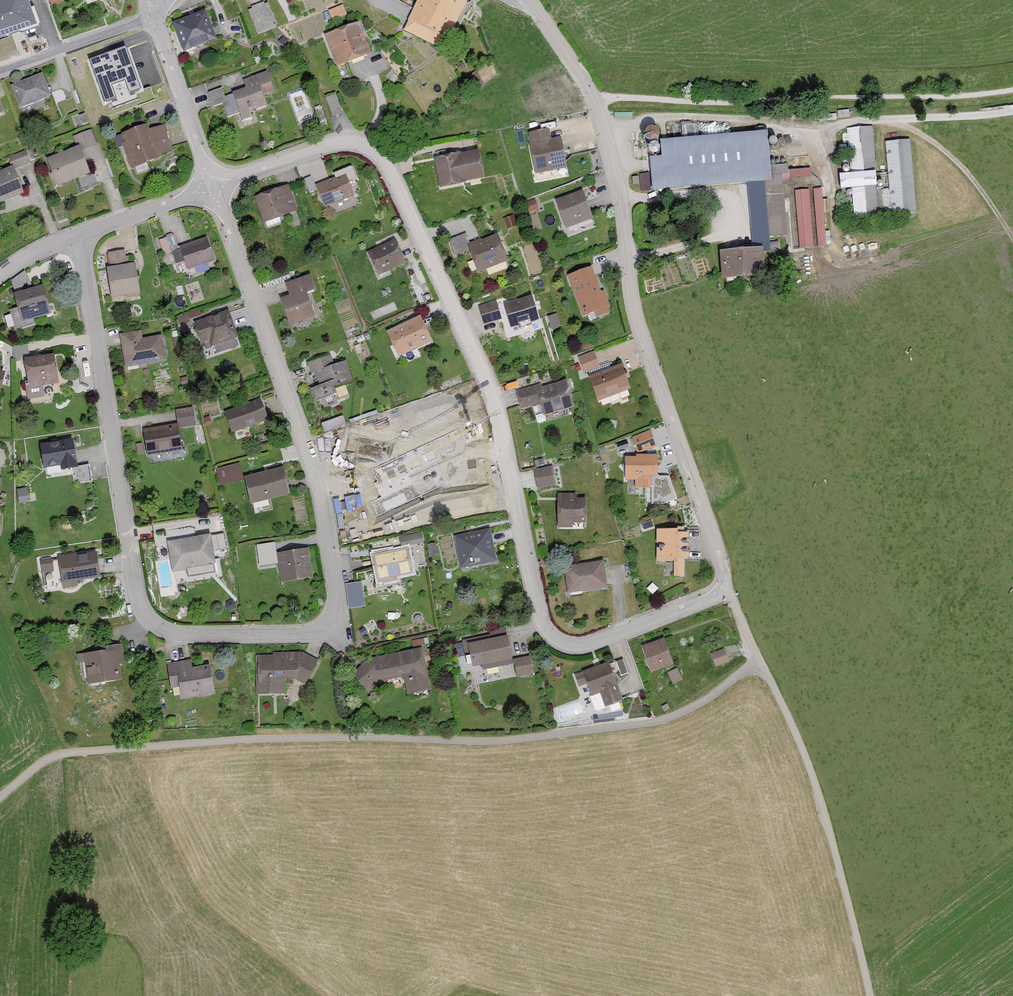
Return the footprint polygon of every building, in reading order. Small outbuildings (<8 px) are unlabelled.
[(36,23),(28,0),(0,0),(0,36),(36,23)] [(402,34),(442,54),(469,0),(419,0),(402,34)] [(275,30),(266,6),(263,7),(262,5),(251,10),(251,12),(247,13),(256,37),(275,30)] [(345,17),(341,7),(328,13),(332,22),(345,17)] [(213,42),(202,14),(171,27),(182,55),(213,42)] [(367,58),(355,26),(324,38),(336,70),(367,58)] [(139,70),(128,43),(101,54),(111,81),(139,70)] [(265,74),(242,83),(244,90),(231,95),(240,118),(264,109),(260,98),(272,94),(265,74)] [(50,99),(40,76),(11,89),(20,111),(50,99)] [(224,104),(221,91),(207,96),(211,108),(224,104)] [(336,91),(326,95),(333,116),(344,112),(336,91)] [(86,123),(83,116),(78,118),(81,125),(86,123)] [(172,152),(164,127),(148,133),(147,128),(113,140),(116,150),(122,148),(130,170),(158,161),(157,158),(172,152)] [(847,131),(850,172),(875,170),(871,129),(847,131)] [(89,132),(74,138),(80,153),(95,147),(89,132)] [(560,140),(551,142),(548,132),(526,137),(535,176),(566,169),(560,140)] [(769,168),(766,133),(659,142),(660,158),(649,159),(651,192),(746,184),(752,249),(761,249),(761,254),(770,253),(768,238),(786,237),(782,182),(788,182),(786,166),(769,168)] [(910,142),(885,144),(888,191),(890,213),(890,216),(915,214),(910,142)] [(87,176),(77,149),(63,155),(61,151),(56,153),(57,157),(45,162),(55,188),(87,176)] [(484,180),(478,152),(434,162),(440,190),(484,180)] [(25,153),(9,159),(13,171),(29,164),(25,153)] [(11,170),(0,174),(0,205),(21,197),(11,170)] [(640,188),(648,189),(649,171),(640,171),(640,188)] [(875,173),(838,176),(839,192),(851,191),(853,218),(878,216),(878,214),(876,192),(875,173)] [(344,175),(315,187),(324,209),(353,197),(344,175)] [(314,193),(308,179),(303,181),(309,195),(314,193)] [(286,187),(253,200),(262,225),(296,212),(286,187)] [(820,191),(813,191),(817,246),(824,245),(820,191)] [(888,191),(876,192),(878,214),(890,213),(888,191)] [(591,219),(579,192),(554,203),(566,230),(591,219)] [(808,192),(794,192),(798,249),(812,248),(808,192)] [(534,203),(525,205),(528,214),(537,212),(534,203)] [(514,227),(509,217),(502,221),(507,230),(514,227)] [(455,256),(467,251),(477,273),(506,261),(496,236),(483,242),(481,239),(469,244),(465,235),(449,242),(455,256)] [(177,248),(171,236),(158,242),(164,255),(177,248)] [(179,249),(187,271),(213,262),(205,240),(179,249)] [(404,264),(393,242),(367,255),(377,277),(404,264)] [(761,249),(752,249),(719,252),(721,280),(763,277),(761,254),(761,249)] [(127,264),(124,251),(106,254),(109,267),(105,268),(111,299),(137,295),(132,263),(127,264)] [(590,269),(567,277),(582,316),(593,312),(595,317),(608,313),(607,308),(609,307),(603,292),(600,293),(590,269)] [(31,288),(27,274),(11,282),(14,293),(11,295),(15,309),(8,311),(14,329),(34,323),(33,318),(49,314),(41,285),(31,288)] [(309,276),(284,284),(288,296),(279,299),(288,327),(313,318),(305,295),(314,292),(309,276)] [(537,320),(530,297),(503,306),(511,328),(537,320)] [(501,319),(495,301),(478,306),(483,325),(501,319)] [(236,339),(226,311),(192,324),(200,344),(202,344),(205,350),(213,347),(216,354),(237,346),(235,340),(236,339)] [(560,327),(555,315),(546,318),(551,330),(560,327)] [(430,343),(418,318),(386,334),(398,359),(430,343)] [(189,331),(186,319),(177,322),(181,334),(189,331)] [(165,362),(161,336),(141,339),(140,332),(118,335),(124,369),(165,362)] [(577,360),(584,376),(600,369),(593,353),(577,360)] [(57,385),(52,356),(22,361),(27,385),(23,386),(26,402),(43,399),(41,388),(57,385)] [(330,357),(308,365),(312,376),(314,375),(319,386),(309,390),(314,403),(321,401),(324,411),(335,407),(332,397),(335,396),(332,389),(352,381),(345,362),(333,366),(330,357)] [(619,366),(588,378),(597,404),(629,392),(625,381),(629,379),(626,370),(621,371),(619,366)] [(564,382),(540,390),(539,386),(516,394),(522,412),(539,406),(543,418),(572,408),(564,382)] [(259,401),(223,414),(231,435),(260,424),(258,417),(264,415),(259,401)] [(191,409),(175,412),(178,429),(193,427),(191,409)] [(342,419),(321,426),(323,433),(344,426),(342,419)] [(393,422),(380,431),(368,436),(367,432),(352,438),(348,430),(327,438),(331,449),(328,450),(335,468),(360,458),(361,461),(385,451),(403,478),(393,485),(405,504),(415,498),(418,503),(420,501),(424,507),(437,499),(433,493),(436,491),(417,462),(430,453),(418,434),(406,442),(393,422)] [(147,456),(179,451),(175,426),(142,431),(144,445),(136,446),(137,455),(146,454),(147,456)] [(648,433),(632,440),(638,455),(654,448),(648,433)] [(75,469),(71,441),(38,447),(42,469),(58,466),(59,471),(75,469)] [(634,459),(625,459),(624,482),(633,482),(633,489),(646,489),(646,477),(655,477),(656,457),(634,456),(634,459)] [(242,481),(238,465),(216,471),(220,486),(242,481)] [(281,469),(243,479),(250,505),(288,495),(281,469)] [(550,469),(533,472),(537,490),(554,487),(550,469)] [(26,491),(16,492),(18,505),(27,504),(26,491)] [(572,496),(557,496),(556,529),(571,529),(571,525),(585,525),(585,500),(577,500),(577,498),(572,498),(572,496)] [(676,531),(656,531),(656,563),(673,563),(672,577),(682,577),(683,560),(687,560),(687,534),(683,534),(683,529),(676,529),(676,531)] [(487,530),(452,538),(460,571),(495,563),(487,530)] [(209,539),(208,535),(167,542),(172,573),(214,566),(211,551),(224,549),(222,537),(209,539)] [(420,536),(399,541),(401,549),(422,543),(420,536)] [(273,544),(256,547),(259,565),(276,563),(273,544)] [(432,545),(425,546),(427,558),(434,557),(432,545)] [(406,549),(371,558),(378,591),(400,586),(398,578),(412,575),(406,549)] [(307,550),(277,554),(281,583),(311,579),(307,550)] [(98,577),(94,553),(77,556),(76,553),(58,556),(62,583),(98,577)] [(52,573),(50,558),(39,560),(42,574),(52,573)] [(605,590),(602,563),(563,567),(566,594),(605,590)] [(366,604),(363,579),(346,582),(350,607),(366,604)] [(512,666),(506,637),(466,644),(471,670),(481,668),(482,672),(512,666)] [(662,639),(640,648),(650,673),(672,664),(662,639)] [(124,664),(121,645),(99,648),(99,652),(75,655),(77,663),(84,662),(87,684),(121,679),(119,665),(124,664)] [(367,694),(379,682),(402,678),(407,700),(430,695),(420,649),(369,660),(351,676),(367,694)] [(727,663),(723,650),(710,654),(714,667),(727,663)] [(317,663),(301,654),(272,654),(272,657),(255,657),(255,695),(283,694),(283,681),(295,681),(304,686),(317,663)] [(528,659),(514,662),(517,679),(532,676),(528,659)] [(621,661),(615,663),(620,676),(626,674),(621,661)] [(209,666),(190,669),(189,662),(166,665),(170,690),(178,688),(180,701),(214,696),(209,666)] [(620,701),(607,662),(580,672),(581,673),(572,676),(575,686),(584,683),(589,697),(599,693),(604,707),(620,701)] [(680,680),(675,670),(667,674),(672,684),(680,680)]
